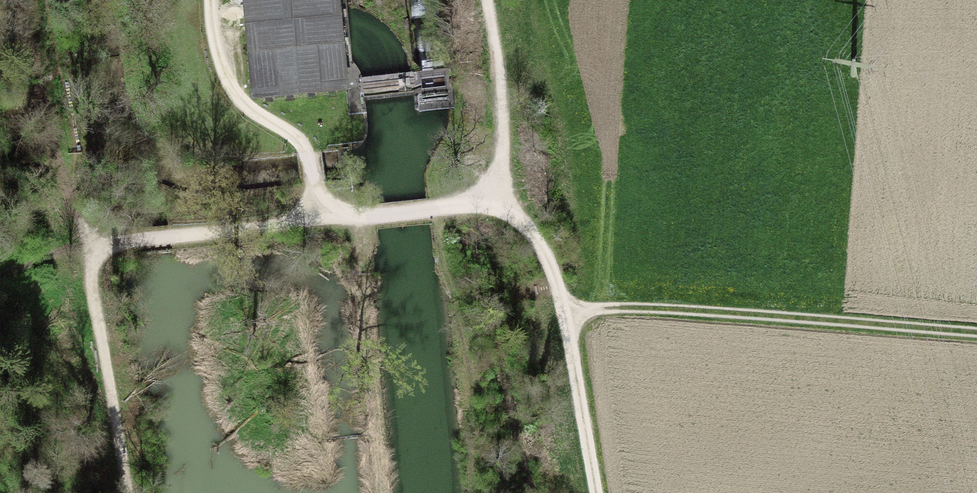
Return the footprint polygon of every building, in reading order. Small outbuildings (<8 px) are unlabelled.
[(348,89),(344,64),(338,8),(337,0),(295,0),(244,6),(247,33),(255,100),(348,89)]
